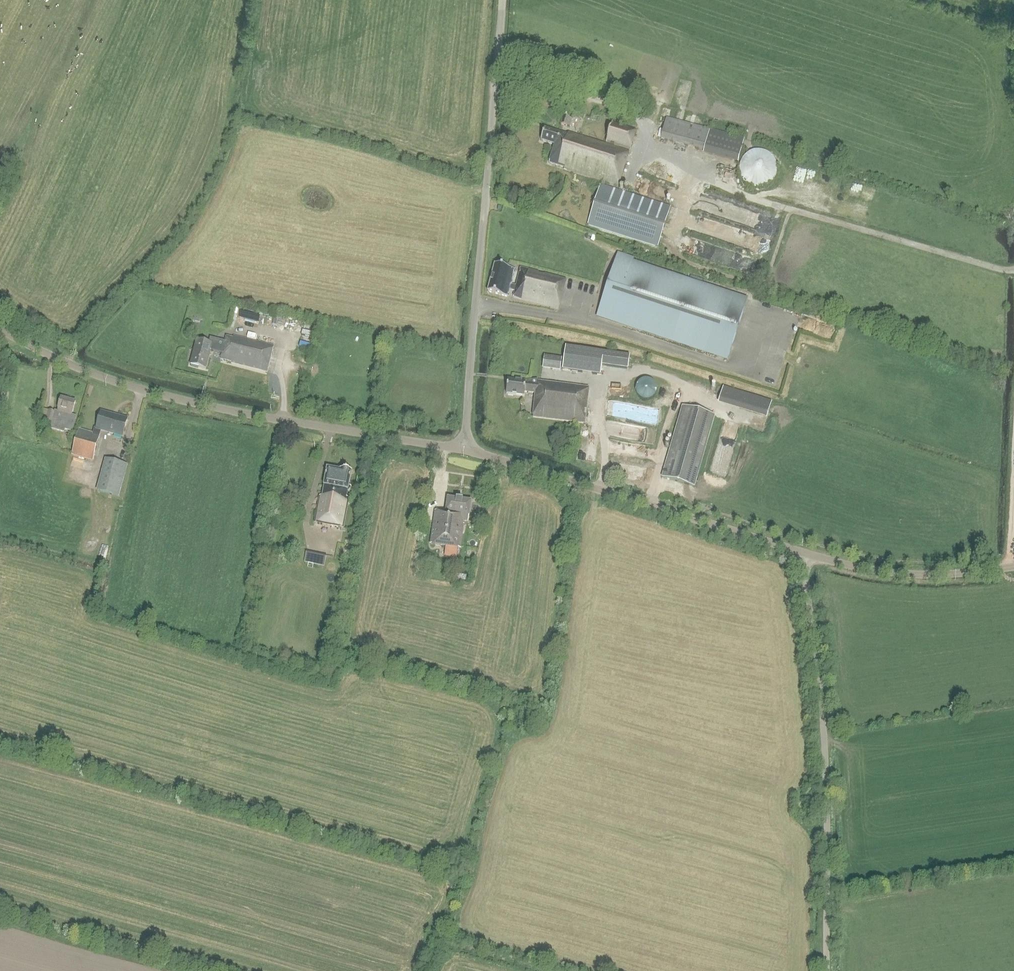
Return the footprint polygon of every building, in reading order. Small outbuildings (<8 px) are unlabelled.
[(560,124),(570,127),(573,118),(563,116),(560,124)] [(665,117),(660,138),(738,158),(743,137),(665,117)] [(613,147),(586,138),(568,132),(567,136),(545,129),(541,140),(555,145),(549,163),(564,167),(564,169),(586,176),(602,181),(601,184),(600,184),(588,224),(659,245),(671,206),(604,185),(605,182),(618,186),(628,151),(618,148),(618,146),(629,149),(635,130),(612,122),(606,142),(613,145),(613,147)] [(765,148),(760,147),(758,147),(754,147),(751,149),(747,151),(744,154),(741,158),(740,162),(739,166),(740,170),(741,174),(742,177),(745,180),(747,182),(751,184),(755,185),(758,186),(762,186),(766,184),(769,183),(772,180),(775,176),(777,172),(778,168),(778,162),(776,158),(774,154),(770,151),(765,148)] [(728,358),(747,299),(623,258),(618,272),(614,271),(604,300),(609,302),(604,317),(728,358)] [(566,280),(521,268),(516,286),(511,284),(515,269),(494,264),(488,291),(508,296),(510,290),(515,291),(514,297),(558,308),(566,280)] [(310,324),(305,345),(312,347),(316,326),(310,324)] [(222,354),(221,359),(232,361),(232,362),(267,372),(274,346),(233,336),(233,339),(227,337),(225,342),(222,354)] [(197,340),(190,364),(206,369),(211,351),(222,354),(225,342),(210,338),(209,343),(197,340)] [(566,347),(562,369),(600,375),(602,365),(628,368),(630,356),(566,347)] [(560,369),(562,358),(544,355),(542,366),(560,369)] [(646,400),(648,400),(651,399),(653,398),(654,397),(655,395),(656,393),(657,391),(657,389),(657,387),(656,385),(655,383),(654,382),(653,380),(651,379),(648,378),(646,378),(644,378),(642,379),(640,380),(638,381),(637,383),(636,385),(635,387),(635,389),(635,391),(636,394),(637,396),(638,397),(640,399),(642,399),(644,400),(646,400)] [(532,380),(531,384),(526,383),(526,382),(508,380),(506,393),(524,396),(524,392),(535,393),(533,417),(584,423),(588,388),(538,381),(538,380),(532,380)] [(772,402),(723,387),(718,403),(767,418),(772,402)] [(75,403),(61,399),(58,410),(56,415),(48,412),(45,423),(51,425),(50,430),(63,434),(64,431),(71,433),(75,418),(71,417),(72,414),(75,403)] [(661,477),(693,487),(714,416),(682,407),(661,477)] [(128,421),(102,413),(97,430),(95,429),(93,435),(79,431),(72,456),(93,462),(100,437),(98,436),(99,432),(123,438),(128,421)] [(119,498),(127,467),(108,461),(99,493),(119,498)] [(342,469),(342,471),(327,468),(323,495),(320,495),(315,522),(344,527),(349,497),(348,497),(352,471),(342,469)] [(467,521),(470,502),(447,498),(445,511),(435,509),(429,543),(459,548),(463,523),(461,523),(461,520),(467,521)] [(305,561),(325,565),(327,556),(307,552),(305,561)] [(456,571),(455,579),(466,581),(467,573),(456,571)]
